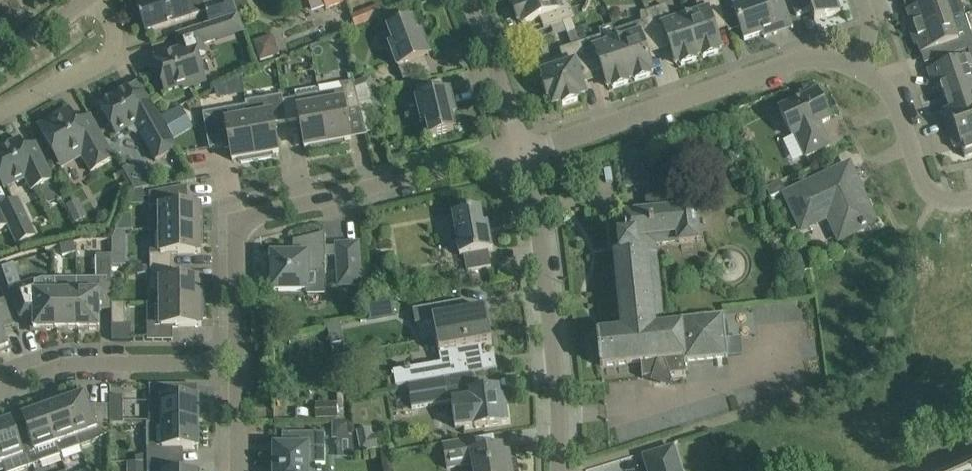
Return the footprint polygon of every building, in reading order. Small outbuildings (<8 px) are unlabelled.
[(233,0),(212,0),(212,1),(205,3),(204,0),(152,0),(137,5),(145,32),(163,26),(206,12),(210,24),(238,14),(233,0)] [(327,9),(346,1),(346,0),(323,0),(327,9)] [(515,2),(516,5),(512,6),(518,22),(522,21),(523,24),(545,16),(549,28),(563,22),(572,19),(575,18),(568,0),(560,0),(558,1),(558,0),(519,0),(515,2)] [(686,17),(699,56),(702,55),(703,58),(719,53),(718,50),(722,49),(714,27),(726,23),(718,0),(707,0),(696,4),(699,13),(686,17)] [(733,6),(744,40),(763,34),(764,38),(793,28),(783,0),(751,0),(733,6)] [(797,16),(811,11),(814,21),(840,12),(836,0),(791,0),(797,16)] [(960,0),(923,0),(925,5),(907,11),(910,21),(907,22),(911,34),(952,20),(965,15),(960,0)] [(667,5),(646,12),(657,46),(669,42),(676,64),(680,63),(681,66),(697,61),(696,57),(699,56),(686,17),(672,22),(667,5)] [(352,16),(356,27),(373,20),(369,10),(352,16)] [(653,72),(646,50),(657,46),(646,12),(641,12),(641,22),(614,31),(618,40),(631,79),(634,78),(635,82),(651,76),(650,73),(653,72)] [(971,48),(971,35),(965,15),(952,20),(911,34),(915,45),(918,44),(921,54),(940,48),(943,59),(971,48)] [(545,82),(542,83),(547,99),(551,98),(553,106),(562,103),(563,106),(578,101),(577,98),(585,95),(580,79),(592,75),(589,69),(576,29),(572,19),(563,22),(571,46),(560,50),(565,66),(543,74),(545,82)] [(390,46),(403,79),(430,69),(425,57),(429,56),(421,34),(417,36),(412,21),(389,30),(394,44),(390,46)] [(154,59),(165,92),(182,87),(183,89),(206,82),(198,57),(206,54),(202,44),(215,40),(210,24),(176,35),(181,50),(154,59)] [(576,29),(589,69),(601,65),(608,87),(612,86),(613,89),(629,84),(628,80),(631,79),(618,40),(604,45),(601,36),(585,41),(581,29),(577,31),(576,29)] [(280,54),(274,35),(254,42),(260,61),(280,54)] [(969,72),(971,70),(971,48),(943,59),(945,64),(928,70),(934,89),(941,87),(945,98),(971,89),(971,82),(969,72)] [(427,121),(431,136),(454,131),(450,116),(455,115),(449,92),(445,93),(442,81),(414,87),(423,122),(427,121)] [(353,82),(318,88),(328,147),(344,145),(343,141),(351,140),(346,112),(360,109),(359,104),(355,89),(353,82)] [(367,85),(355,89),(359,104),(373,101),(372,100),(367,85)] [(178,149),(149,99),(138,105),(128,87),(115,94),(116,95),(98,105),(116,136),(127,130),(129,133),(136,135),(139,133),(156,161),(178,149)] [(313,150),(328,147),(318,88),(295,92),(296,98),(283,101),(287,122),(300,120),(305,148),(313,147),(313,150)] [(948,130),(971,122),(971,89),(945,98),(948,109),(941,111),(948,130)] [(779,110),(788,128),(792,137),(796,135),(806,157),(829,146),(819,124),(830,119),(817,92),(779,110)] [(373,101),(359,104),(360,109),(365,132),(386,127),(386,126),(387,125),(381,96),(379,97),(372,100),(373,101)] [(261,115),(249,118),(256,160),(272,158),(271,154),(279,153),(274,124),(287,122),(283,101),(261,104),(259,107),(261,115)] [(256,160),(249,118),(247,106),(203,114),(209,149),(230,146),(232,161),(241,159),(241,163),(256,160)] [(193,128),(181,107),(162,118),(174,139),(193,128)] [(45,129),(41,131),(59,162),(79,151),(91,172),(114,158),(91,117),(77,124),(72,114),(58,121),(54,118),(44,123),(45,129)] [(948,130),(954,148),(961,146),(965,158),(971,155),(971,122),(948,130)] [(11,143),(0,149),(0,179),(2,185),(15,178),(17,183),(26,179),(31,191),(53,180),(36,145),(25,150),(22,143),(13,147),(11,143)] [(644,173),(644,166),(647,166),(646,150),(620,153),(624,186),(638,185),(649,184),(648,172),(644,173)] [(875,223),(864,200),(863,198),(862,198),(861,197),(859,197),(857,197),(849,201),(845,193),(851,190),(842,169),(824,178),(787,196),(802,229),(829,216),(840,239),(875,223)] [(766,188),(771,198),(786,191),(781,181),(766,188)] [(200,215),(200,206),(190,206),(190,200),(188,200),(188,186),(149,194),(150,207),(160,207),(161,230),(204,230),(204,214),(200,215)] [(134,191),(128,205),(144,205),(144,189),(134,191)] [(616,256),(620,292),(649,289),(649,288),(659,287),(654,243),(679,241),(679,243),(699,241),(696,204),(677,206),(675,195),(647,198),(648,213),(625,216),(627,239),(619,240),(621,256),(616,256)] [(0,208),(0,209),(8,225),(17,244),(35,236),(18,200),(0,208)] [(66,206),(75,224),(88,217),(79,200),(66,206)] [(0,209),(0,229),(8,225),(0,209)] [(492,251),(489,234),(485,235),(481,210),(453,215),(455,229),(450,230),(452,243),(458,242),(460,256),(464,256),(467,271),(491,267),(488,252),(492,251)] [(161,230),(150,230),(150,267),(172,267),(172,254),(201,254),(201,245),(204,245),(204,230),(161,230)] [(293,256),(273,256),(273,291),(326,290),(325,256),(338,255),(339,285),(360,284),(358,244),(337,245),(337,248),(326,248),(325,234),(293,242),(293,256)] [(77,253),(75,242),(60,245),(63,256),(77,253)] [(112,251),(113,267),(122,267),(122,251),(112,251)] [(161,290),(161,304),(205,303),(205,288),(201,288),(201,280),(172,280),(172,267),(150,267),(133,267),(133,274),(150,274),(150,287),(154,290),(161,290)] [(56,330),(55,278),(42,279),(11,292),(18,311),(33,311),(33,330),(56,330)] [(77,278),(55,278),(56,330),(78,330),(77,278)] [(100,310),(112,310),(112,304),(112,282),(107,282),(106,278),(77,278),(78,330),(100,329),(100,310)] [(649,289),(620,292),(624,333),(598,336),(601,367),(641,363),(642,378),(686,374),(685,362),(728,357),(726,339),(730,339),(728,323),(724,323),(723,314),(680,319),(680,320),(662,322),(659,287),(649,288),(649,289)] [(9,348),(3,330),(14,326),(5,299),(0,301),(0,351),(9,348)] [(802,316),(802,300),(771,301),(772,317),(802,316)] [(437,306),(413,310),(415,325),(417,325),(420,342),(437,339),(490,330),(486,309),(459,314),(457,302),(437,306)] [(205,303),(161,304),(161,327),(201,327),(201,319),(205,319),(205,303)] [(392,303),(367,307),(370,319),(394,314),(392,303)] [(112,304),(112,310),(112,326),(126,326),(125,304),(112,304)] [(340,322),(327,324),(328,334),(341,332),(340,322)] [(396,387),(409,385),(447,379),(497,369),(495,356),(483,358),(481,346),(492,344),(490,330),(437,339),(442,363),(411,368),(411,367),(405,368),(405,370),(394,371),(396,387)] [(447,379),(409,385),(412,409),(448,403),(453,402),(456,430),(476,427),(503,423),(502,421),(509,420),(507,402),(500,403),(498,389),(477,392),(475,375),(447,379)] [(176,385),(149,386),(150,424),(162,424),(198,424),(197,397),(197,398),(177,399),(176,385)] [(64,401),(77,437),(80,447),(110,434),(110,424),(110,406),(89,406),(85,394),(64,401)] [(316,403),(316,419),(338,418),(338,406),(344,406),(344,394),(338,395),(338,402),(316,403)] [(110,397),(110,406),(110,424),(123,424),(123,397),(110,397)] [(77,437),(64,401),(44,409),(56,444),(60,454),(80,447),(77,437)] [(56,444),(44,409),(22,416),(28,431),(22,433),(33,465),(60,456),(60,454),(56,444)] [(22,433),(16,435),(11,420),(0,424),(0,457),(2,464),(5,470),(17,470),(33,465),(22,433)] [(350,437),(350,421),(333,422),(334,439),(339,439),(339,446),(352,446),(352,437),(350,437)] [(198,450),(198,424),(162,424),(150,424),(147,424),(147,462),(174,462),(174,449),(197,449),(197,450),(198,450)] [(357,431),(361,452),(378,449),(375,435),(373,435),(372,428),(357,431)] [(275,447),(275,470),(308,470),(308,464),(325,464),(325,433),(302,433),(282,434),(282,447),(275,447)] [(473,466),(474,470),(513,470),(510,458),(504,459),(502,447),(477,451),(474,438),(443,444),(447,469),(473,464),(473,466)] [(673,448),(644,457),(649,470),(681,470),(673,448)] [(174,462),(147,462),(147,470),(174,470),(174,462)] [(966,465),(956,470),(953,470),(971,470),(971,462),(966,465)]
